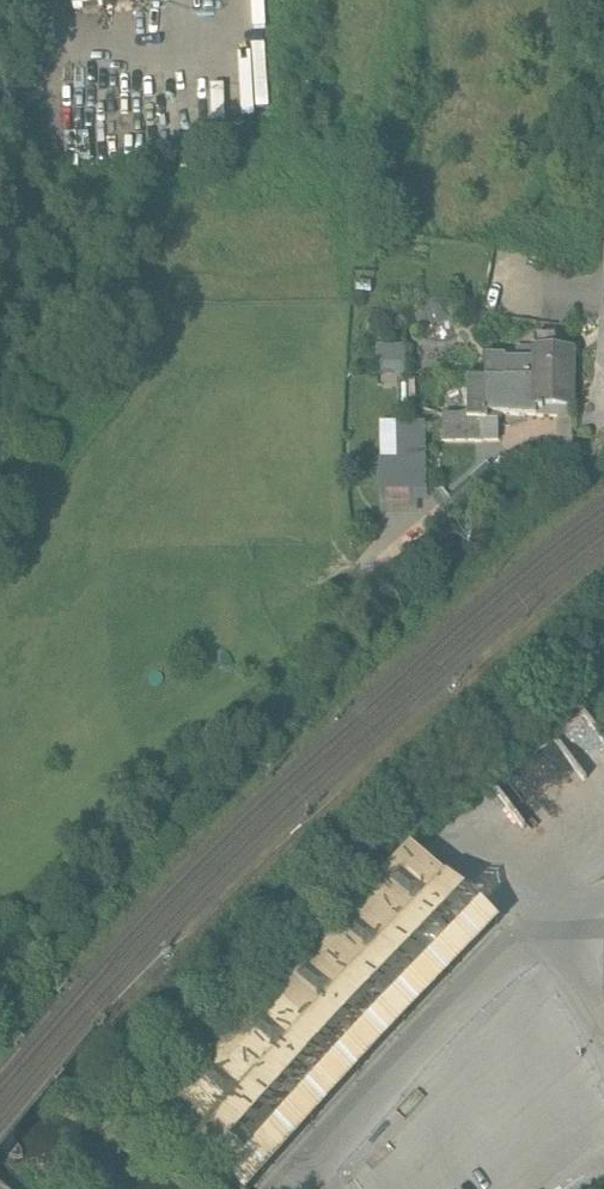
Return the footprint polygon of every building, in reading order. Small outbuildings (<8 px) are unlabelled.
[(75,10),(140,1),(140,0),(75,0),(75,10)] [(439,293),(421,300),(430,322),(448,315),(439,293)] [(552,330),(534,330),(534,353),(504,353),(504,351),(488,351),(487,371),(573,371),(572,343),(553,343),(552,330)] [(487,371),(486,371),(485,373),(467,372),(467,405),(457,409),(442,408),(442,434),(498,434),(498,406),(536,405),(536,407),(572,408),(573,371),(487,371)] [(541,741),(446,811),(470,836),(549,748),(541,741)] [(160,1115),(241,1188),(251,1188),(495,924),(410,845),(160,1115)]
